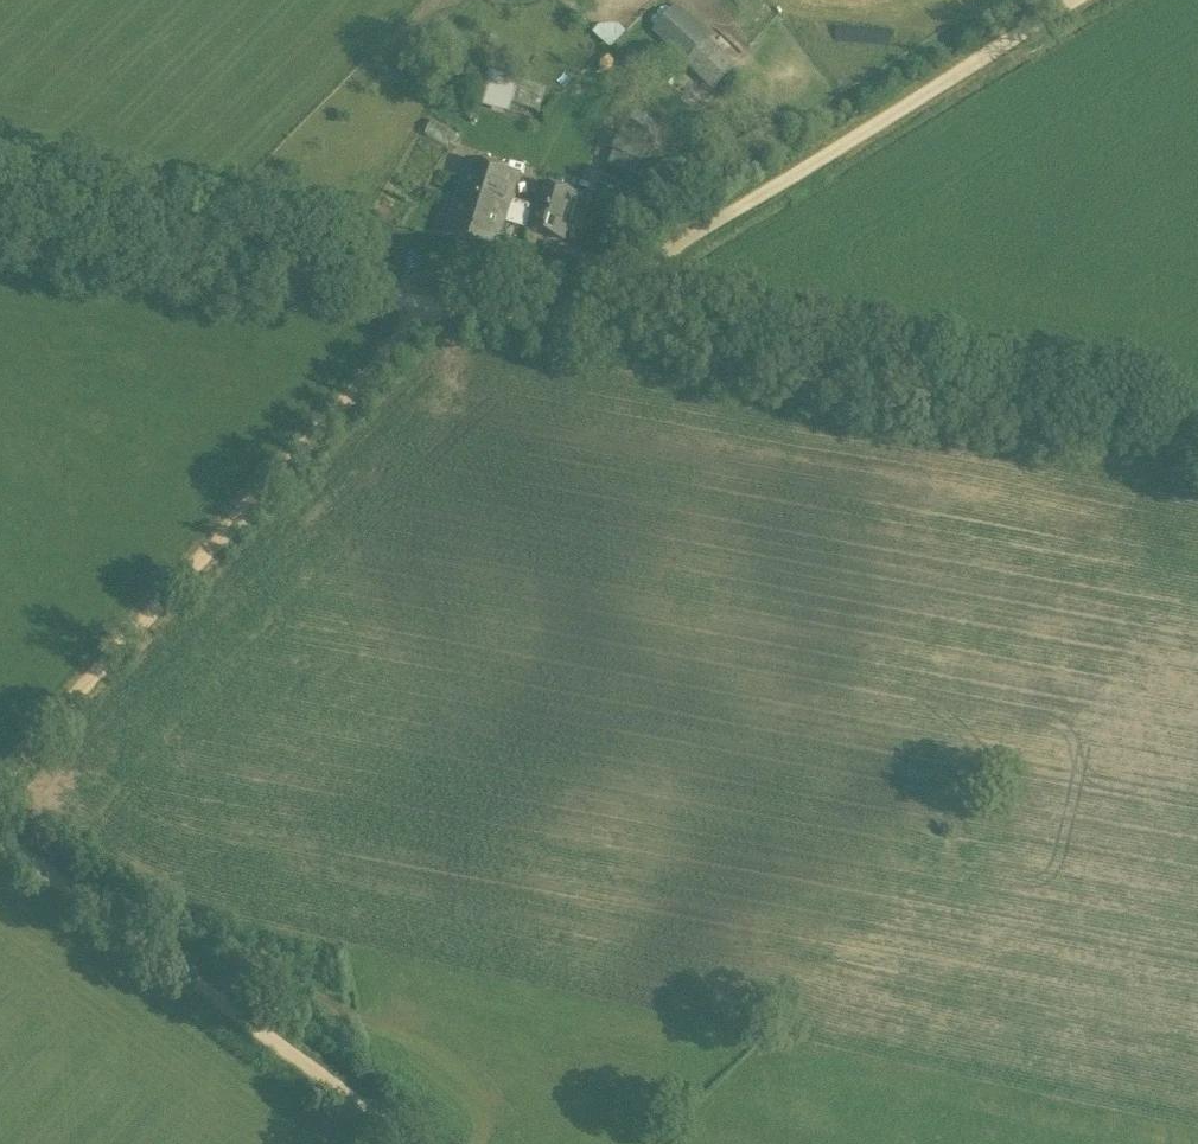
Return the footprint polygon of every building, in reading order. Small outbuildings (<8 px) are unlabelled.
[(713,87),(729,70),(703,45),(710,37),(676,6),(653,32),(686,62),(713,87)] [(494,79),(487,104),(502,108),(509,81),(494,77),(494,79)] [(622,130),(611,152),(641,166),(651,144),(622,130)] [(467,162),(445,237),(495,252),(503,224),(564,241),(577,195),(540,184),(533,207),(511,201),(518,177),(467,162)]
